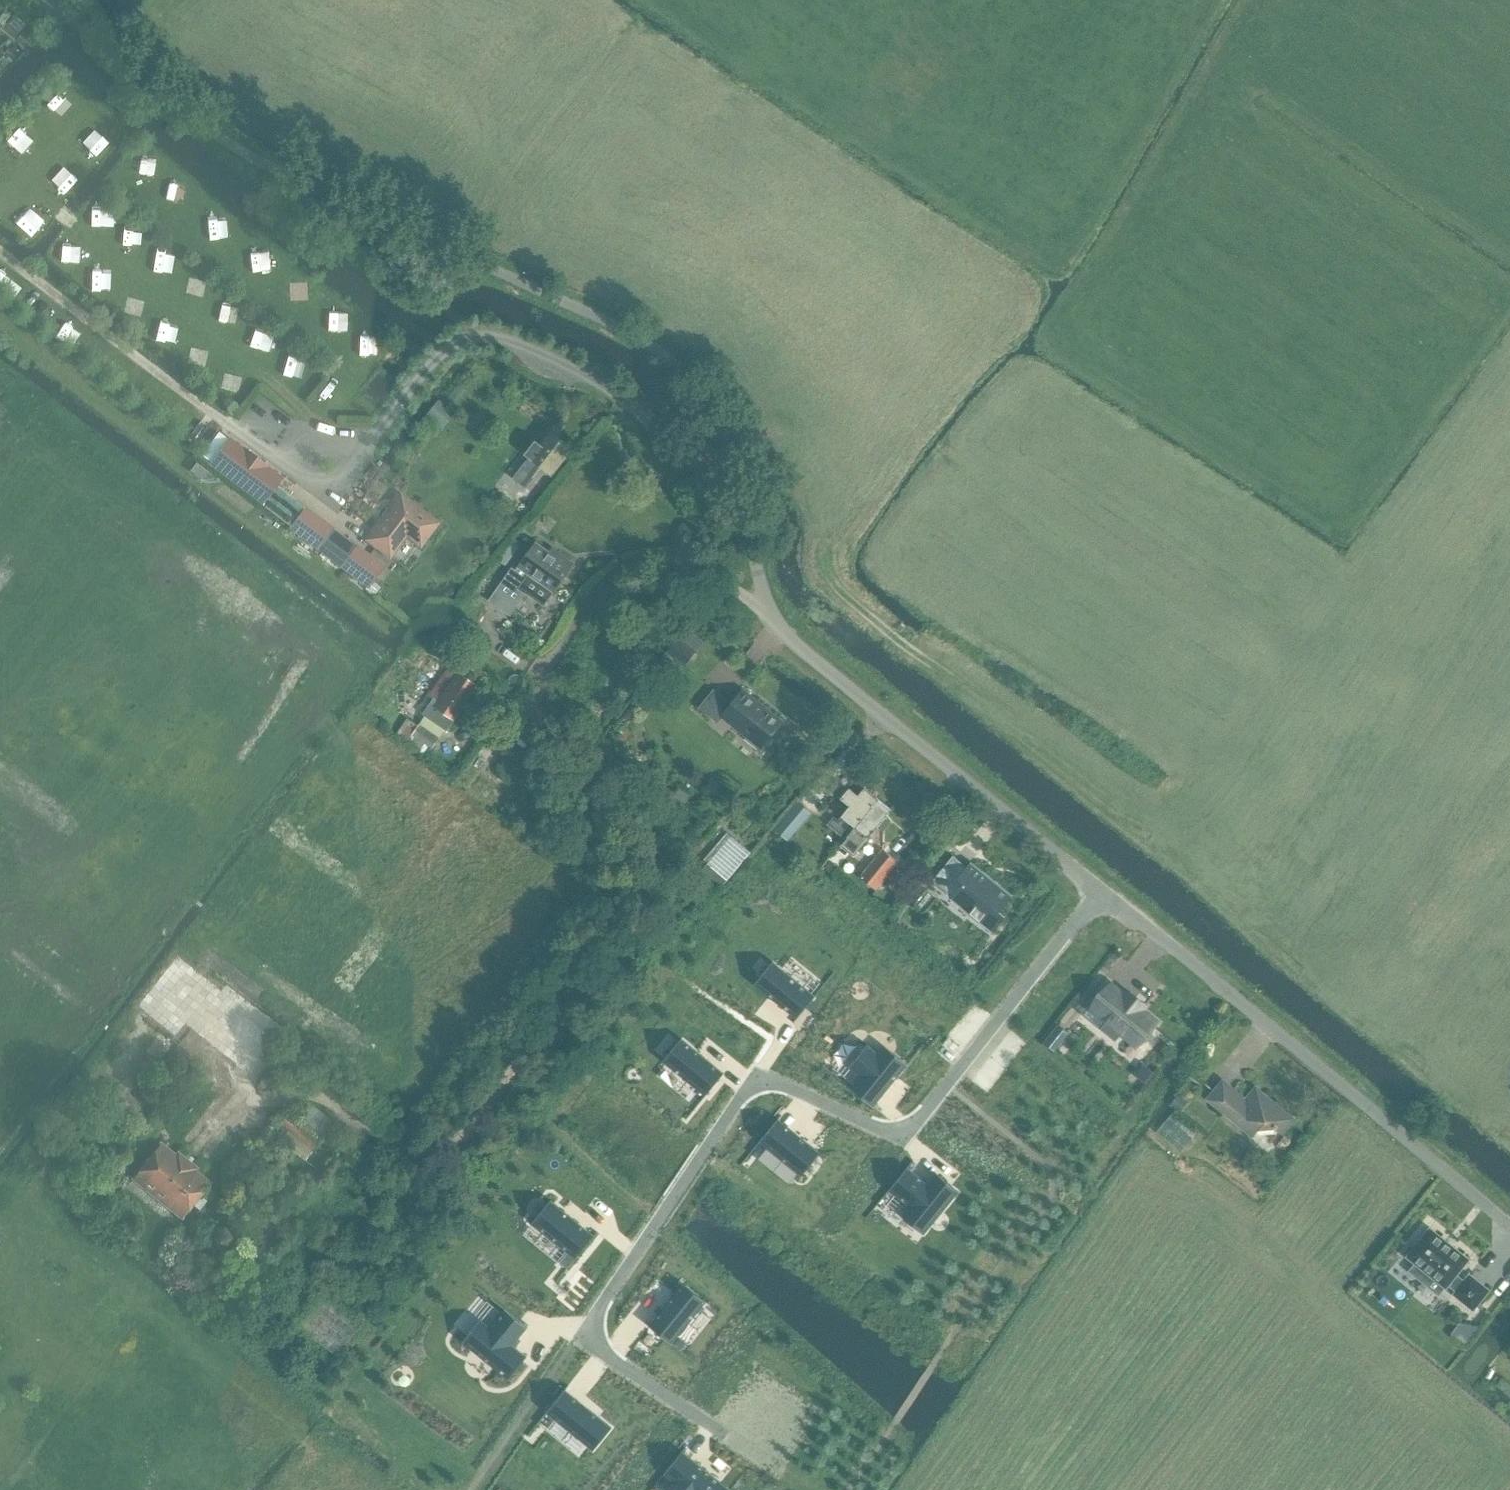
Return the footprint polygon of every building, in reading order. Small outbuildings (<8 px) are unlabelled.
[(16,17),(10,24),(19,32),(26,25),(16,17)] [(450,409),(464,392),(457,386),(443,404),(439,401),(428,416),(439,425),(451,410),(450,409)] [(574,447),(569,444),(553,431),(543,444),(538,440),(527,455),(531,457),(515,478),(529,489),(537,479),(535,478),(543,467),(553,475),(574,447)] [(279,477),(229,439),(210,465),(260,503),(279,477)] [(422,545),(439,523),(402,495),(368,539),(390,557),(407,534),(422,545)] [(332,528),(304,507),(287,529),(315,550),(332,528)] [(512,568),(489,602),(509,616),(510,617),(526,594),(545,607),(554,594),(574,564),(560,554),(557,558),(536,542),(518,568),(518,569),(516,571),(512,568)] [(383,566),(355,545),(338,567),(366,588),(383,566)] [(687,627),(667,651),(684,665),(704,641),(687,627)] [(447,733),(479,686),(459,672),(438,703),(434,700),(423,716),(447,733)] [(702,704),(698,709),(718,724),(723,718),(761,749),(782,723),(743,692),(732,705),(714,690),(702,704)] [(396,734),(408,743),(428,756),(440,739),(420,725),(419,727),(407,719),(396,734)] [(854,829),(878,800),(865,789),(859,797),(849,789),(841,799),(850,807),(839,821),(834,817),(828,824),(841,835),(849,825),(854,829)] [(877,828),(883,833),(890,824),(885,819),(892,810),(878,800),(854,829),(837,850),(845,857),(848,853),(850,855),(854,857),(877,828)] [(797,803),(780,824),(794,835),(811,814),(797,803)] [(725,882),(750,853),(728,833),(702,862),(725,882)] [(860,878),(875,891),(896,864),(881,852),(860,878)] [(952,856),(929,884),(950,901),(989,933),(990,934),(991,932),(994,930),(1004,917),(998,913),(1011,896),(970,862),(966,867),(952,856)] [(831,861),(825,869),(833,876),(840,868),(831,861)] [(174,975),(173,976),(207,1003),(220,986),(186,959),(187,958),(181,953),(179,956),(185,960),(174,975)] [(773,962),(754,986),(786,1011),(795,1019),(796,1020),(797,1020),(815,997),(773,962)] [(160,992),(159,993),(194,1020),(207,1003),(173,976),(174,975),(168,970),(166,973),(171,978),(160,992)] [(1098,1002),(1093,1007),(1108,1019),(1105,1022),(1099,1030),(1115,1043),(1121,1035),(1136,1047),(1156,1022),(1142,1011),(1144,1008),(1128,994),(1125,997),(1111,986),(1098,1002)] [(147,1009),(146,1010),(181,1037),(194,1020),(159,993),(160,992),(155,987),(153,990),(158,995),(147,1009)] [(134,1026),(133,1027),(167,1054),(181,1037),(146,1010),(147,1009),(142,1004),(139,1007),(145,1012),(134,1026)] [(121,1043),(120,1044),(154,1071),(167,1054),(133,1027),(134,1026),(128,1021),(126,1024),(132,1029),(121,1043)] [(1058,1026),(1043,1044),(1053,1053),(1068,1034),(1058,1026)] [(108,1060),(106,1061),(141,1088),(154,1071),(120,1044),(121,1043),(115,1038),(113,1041),(119,1046),(108,1060)] [(681,1040),(662,1063),(696,1090),(703,1096),(705,1097),(724,1074),(681,1040)] [(868,1046),(848,1069),(860,1078),(851,1089),(850,1090),(873,1108),(874,1107),(908,1066),(885,1047),(879,1055),(868,1046)] [(94,1077),(93,1078),(128,1105),(141,1088),(106,1061),(108,1060),(102,1056),(100,1058),(105,1063),(94,1077)] [(81,1094),(80,1096),(114,1122),(128,1105),(93,1078),(94,1077),(89,1073),(86,1075),(92,1080),(81,1094)] [(1281,1134),(1293,1120),(1255,1088),(1245,1100),(1223,1081),(1207,1100),(1252,1137),(1265,1121),(1281,1134)] [(696,1090),(690,1099),(697,1104),(703,1096),(696,1090)] [(1179,1097),(1172,1106),(1182,1114),(1189,1104),(1179,1097)] [(331,1099),(317,1116),(352,1142),(351,1144),(356,1148),(359,1145),(353,1141),(364,1127),(365,1125),(331,1099)] [(1155,1133),(1180,1153),(1196,1134),(1171,1114),(1155,1133)] [(317,1116),(304,1133),(339,1160),(337,1161),(343,1165),(345,1163),(340,1158),(351,1144),(352,1142),(317,1116)] [(778,1120),(759,1143),(760,1143),(801,1177),(820,1154),(789,1129),(779,1121),(778,1120)] [(304,1133),(291,1150),(325,1177),(324,1178),(330,1182),(332,1180),(326,1175),(337,1161),(339,1160),(304,1133)] [(291,1150),(278,1167),(312,1194),(311,1195),(317,1200),(319,1197),(313,1192),(324,1178),(325,1177),(291,1150)] [(907,1168),(888,1191),(909,1208),(901,1216),(901,1217),(924,1236),(924,1235),(959,1193),(936,1174),(927,1185),(907,1168)] [(93,1204),(89,1210),(91,1212),(96,1206),(110,1217),(112,1218),(138,1184),(121,1171),(94,1205),(93,1204)] [(110,1217),(106,1223),(109,1225),(113,1219),(127,1230),(129,1232),(155,1197),(138,1184),(112,1218),(110,1217)] [(127,1230),(123,1236),(126,1238),(130,1233),(144,1244),(146,1245),(172,1210),(155,1197),(129,1232),(127,1230)] [(551,1202),(532,1224),(568,1253),(560,1264),(567,1269),(567,1270),(576,1260),(594,1237),(594,1236),(551,1202)] [(144,1244),(140,1249),(143,1252),(147,1246),(161,1257),(163,1258),(190,1223),(172,1210),(146,1245),(144,1244)] [(238,1218),(225,1235),(238,1245),(259,1262),(258,1263),(264,1268),(266,1265),(260,1260),(271,1246),(272,1245),(238,1218)] [(161,1257),(157,1263),(160,1265),(164,1259),(178,1270),(180,1271),(207,1237),(190,1223),(163,1258),(161,1257)] [(1429,1229),(1406,1258),(1412,1262),(1415,1265),(1410,1272),(1424,1283),(1429,1276),(1446,1290),(1449,1287),(1456,1292),(1453,1295),(1473,1311),(1489,1291),(1469,1276),(1464,1282),(1456,1276),(1468,1261),(1429,1229)] [(178,1270),(174,1276),(178,1279),(182,1273),(202,1288),(203,1289),(224,1262),(212,1253),(218,1246),(217,1245),(207,1237),(180,1271),(178,1270)] [(649,1326),(649,1327),(672,1345),(706,1303),(683,1284),(649,1326)] [(481,1320),(462,1343),(508,1381),(527,1358),(513,1347),(528,1329),(505,1310),(504,1311),(490,1328),(481,1320)] [(680,1339),(675,1345),(681,1350),(686,1344),(680,1339)] [(565,1390),(546,1413),(547,1414),(593,1452),(612,1429),(565,1391),(565,1390)] [(667,1489),(729,1489),(683,1453),(682,1452),(664,1475),(664,1476),(673,1483),(667,1489)] [(719,1459),(714,1464),(722,1471),(726,1465),(719,1459)]
